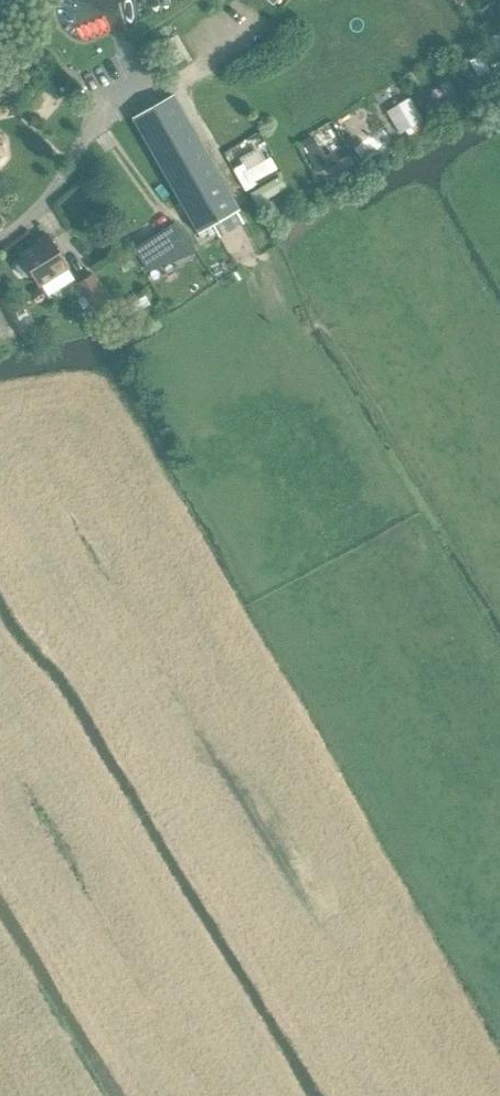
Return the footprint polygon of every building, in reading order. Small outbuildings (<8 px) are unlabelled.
[(165,54),(171,66),(179,61),(173,50),(165,54)] [(494,74),(499,71),(499,67),(497,61),(489,65),(494,74)] [(171,95),(131,118),(197,232),(212,224),(220,239),(245,224),(171,95)] [(317,148),(311,137),(295,146),(301,156),(305,154),(317,148)] [(175,222),(131,249),(144,271),(194,253),(175,222)] [(268,226),(272,235),(281,231),(277,222),(268,226)] [(38,285),(67,267),(46,233),(43,234),(45,237),(36,243),(35,242),(18,252),(21,257),(16,260),(15,265),(21,274),(26,275),(30,272),(38,285)] [(76,284),(90,307),(105,298),(92,275),(76,284)]
